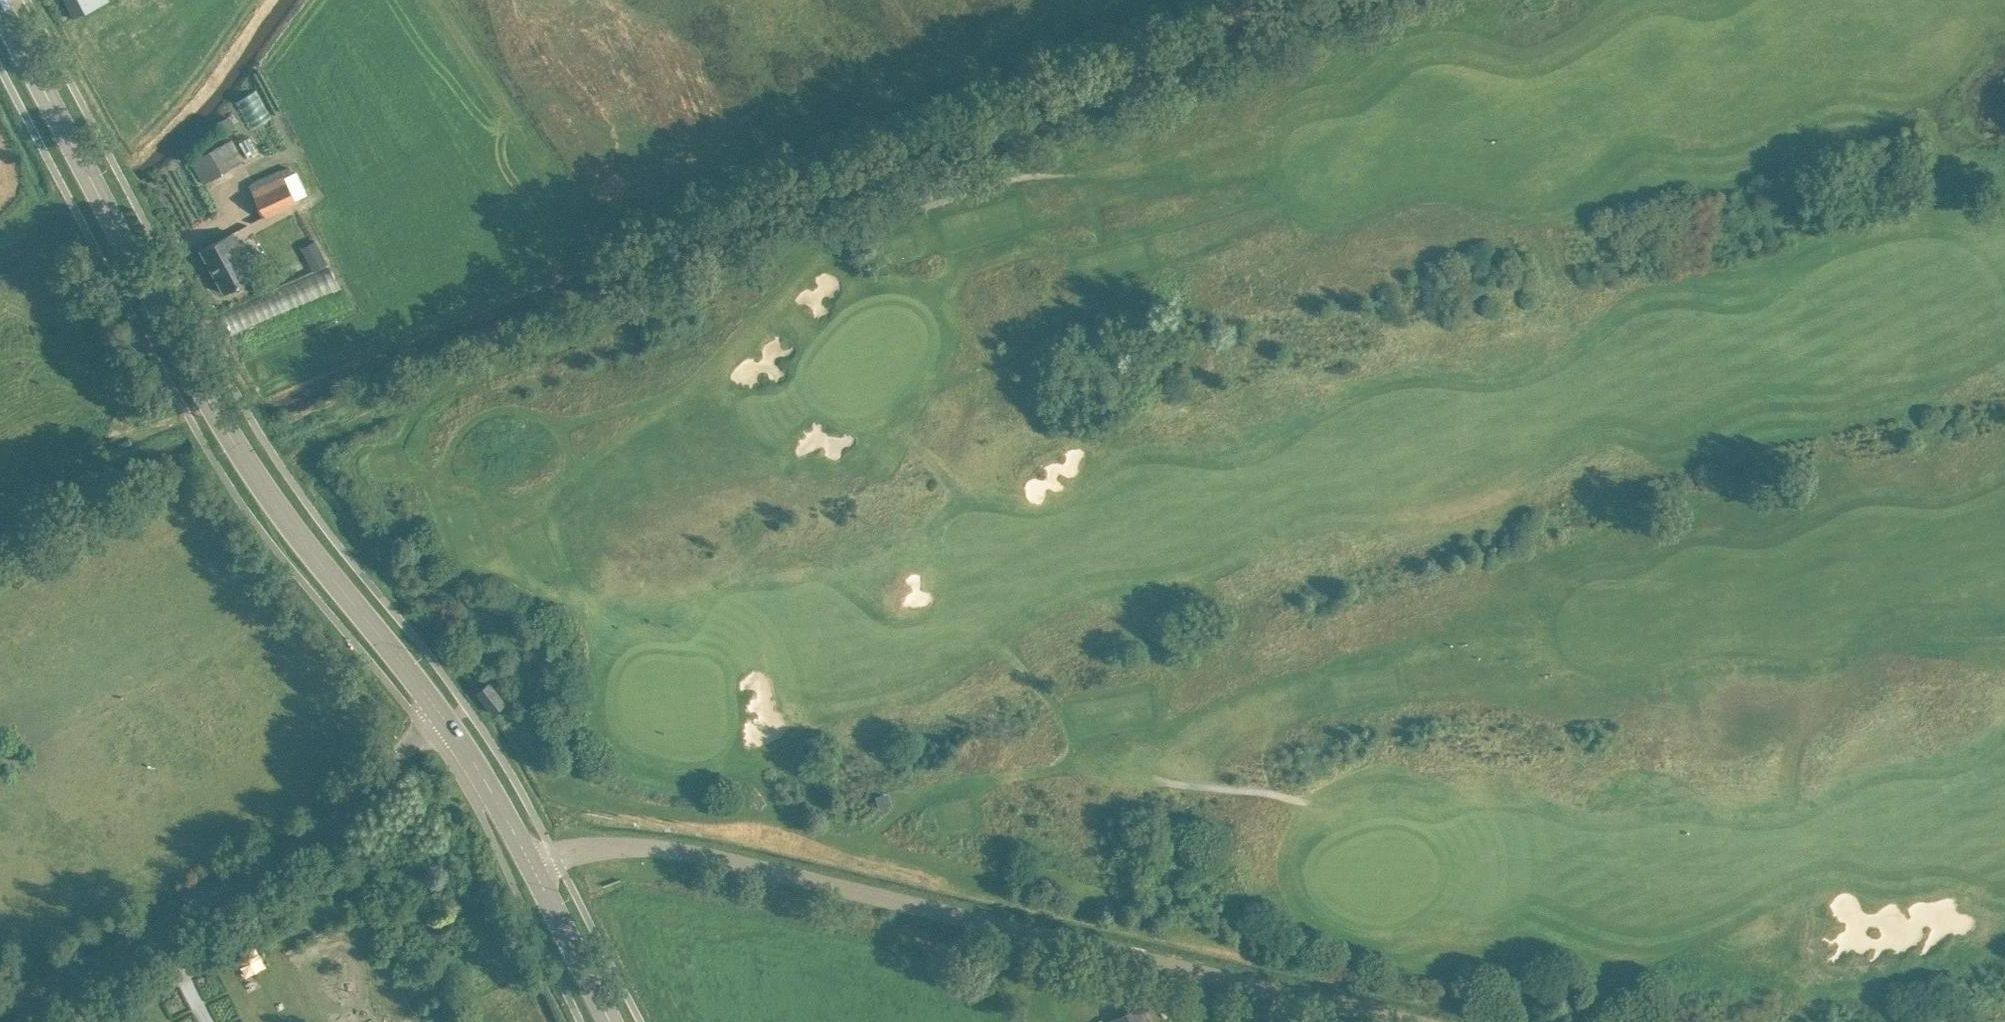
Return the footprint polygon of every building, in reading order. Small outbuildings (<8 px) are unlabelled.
[(96,6),(108,0),(65,0),(74,17),(92,8),(96,6)] [(232,138),(219,146),(232,167),(245,159),(232,138)] [(264,215),(297,200),(290,184),(298,180),(292,165),(282,170),(281,169),(249,185),(264,215)] [(225,293),(242,283),(256,275),(232,232),(201,249),(225,293)] [(320,252),(307,259),(313,270),(326,263),(320,252)] [(506,703),(489,682),(477,691),(493,712),(506,703)] [(887,790),(875,794),(879,807),(892,802),(887,790)] [(1139,1004),(1113,1019),(1115,1021),(1149,1021),(1139,1004)]
